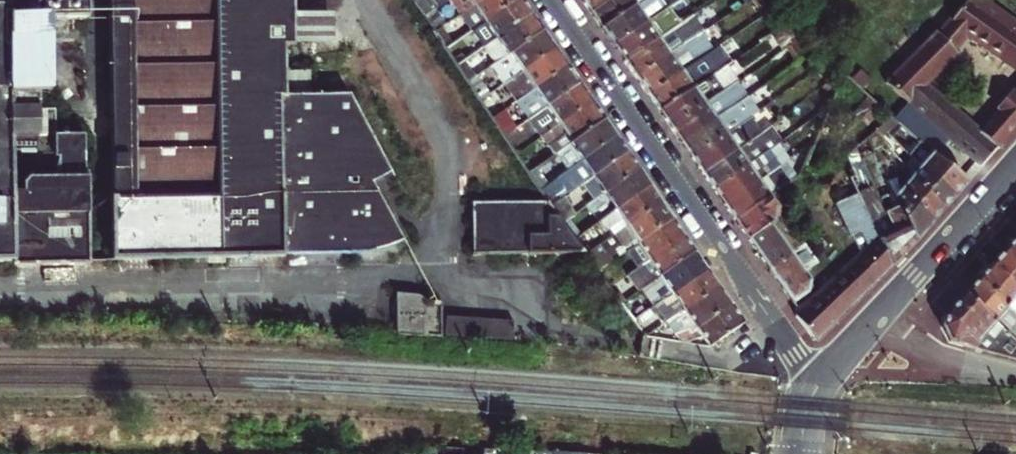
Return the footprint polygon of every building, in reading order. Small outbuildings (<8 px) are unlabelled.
[(112,264),(283,261),(283,259),(321,258),(321,254),(347,241),(346,245),(346,248),(347,251),(348,254),(349,255),(350,257),(364,260),(375,259),(387,256),(400,250),(369,191),(387,181),(347,103),(308,103),(283,102),(283,82),(283,53),(293,53),(293,0),(109,0),(112,264)] [(421,19),(431,11),(446,0),(435,0),(431,3),(428,0),(408,0),(421,19)] [(480,0),(450,0),(460,14),(480,0)] [(471,30),(515,0),(480,0),(460,14),(471,30)] [(483,47),(530,14),(520,0),(515,0),(471,30),(483,47)] [(590,14),(611,0),(581,0),(590,14)] [(590,14),(602,30),(646,0),(611,0),(590,14)] [(602,30),(613,47),(667,10),(671,7),(667,0),(646,0),(602,30)] [(981,165),(1015,125),(1015,95),(1013,99),(984,132),(929,82),(959,50),(955,47),(968,33),(1015,67),(1015,24),(982,0),(966,0),(950,20),(951,20),(940,33),(937,31),(889,83),(981,165)] [(667,10),(613,47),(624,64),(678,27),(667,10)] [(442,26),(431,11),(421,19),(432,34),(442,26)] [(495,65),(542,32),(530,14),(483,47),(495,65)] [(624,64),(636,80),(702,36),(704,34),(692,17),(678,27),(624,64)] [(43,101),(43,29),(8,29),(8,101),(35,101),(43,101)] [(488,69),(502,89),(556,52),(542,32),(495,65),(488,69)] [(647,96),(713,52),(702,36),(636,80),(647,96)] [(647,96),(659,113),(728,67),(733,64),(721,47),(713,52),(647,96)] [(514,104),(566,67),(556,52),(502,89),(514,104)] [(455,66),(466,85),(474,80),(462,61),(455,66)] [(514,104),(526,122),(579,85),(566,67),(514,104)] [(728,67),(659,113),(671,130),(739,83),(728,67)] [(474,80),(466,85),(480,104),(490,97),(476,78),(474,80)] [(308,83),(283,82),(283,102),(308,103),(308,83)] [(671,130),(681,145),(735,108),(750,99),(739,83),(671,130)] [(579,85),(526,122),(538,140),(591,103),(579,85)] [(693,161),(753,119),(774,104),(764,89),(750,99),(735,108),(681,145),(693,161)] [(490,97),(480,104),(491,120),(501,113),(490,97)] [(603,120),(591,103),(538,140),(544,148),(561,135),(568,145),(603,120)] [(501,113),(491,120),(503,138),(513,131),(501,113)] [(763,134),(753,119),(693,161),(703,176),(763,134)] [(603,120),(568,145),(541,163),(550,175),(562,166),(566,171),(615,137),(603,120)] [(763,134),(703,176),(714,192),(779,146),(781,145),(771,129),(763,134)] [(513,131),(503,138),(516,155),(524,150),(526,148),(513,131)] [(966,181),(907,132),(903,137),(914,148),(908,155),(912,158),(912,159),(955,195),(966,181)] [(568,194),(582,184),(626,153),(615,137),(566,171),(556,177),(562,185),(568,194)] [(790,161),(779,146),(714,192),(724,207),(777,170),(790,161)] [(536,167),(524,150),(516,155),(528,173),(536,167)] [(626,153),(582,184),(594,201),(638,171),(626,153)] [(944,206),(955,195),(912,159),(912,158),(902,170),(944,206)] [(536,167),(528,173),(539,190),(548,183),(537,167),(536,167)] [(777,170),(724,207),(734,222),(768,200),(764,195),(784,181),(777,170)] [(944,206),(902,170),(898,174),(891,179),(893,183),(932,220),(944,206)] [(649,186),(638,171),(594,201),(586,207),(597,223),(649,186)] [(544,197),(562,185),(556,177),(548,183),(539,190),(544,197)] [(882,179),(891,191),(895,198),(906,226),(915,239),(932,220),(893,183),(891,179),(888,181),(885,177),(882,179)] [(625,228),(661,203),(649,186),(597,223),(595,224),(602,234),(620,221),(625,228)] [(861,256),(840,275),(858,299),(892,265),(871,218),(858,190),(835,201),(861,256)] [(888,199),(879,210),(904,251),(915,239),(906,226),(895,198),(891,191),(886,194),(888,199)] [(778,193),(768,200),(734,222),(745,238),(775,220),(783,201),(778,193)] [(583,256),(573,240),(566,229),(563,224),(558,218),(550,206),(548,202),(472,203),(473,257),(583,256)] [(672,220),(661,203),(625,228),(637,245),(672,220)] [(904,251),(879,210),(871,218),(892,265),(904,251)] [(672,220),(637,245),(631,249),(626,252),(637,268),(683,236),(672,220)] [(786,236),(775,220),(745,238),(757,256),(786,236)] [(627,243),(631,249),(637,245),(625,228),(613,236),(621,247),(627,243)] [(638,293),(639,292),(696,254),(683,236),(637,268),(625,276),(638,293)] [(757,256),(771,275),(806,251),(800,243),(793,247),(786,236),(757,256)] [(1005,251),(1015,260),(1015,239),(1005,251)] [(321,254),(321,258),(350,257),(349,255),(348,254),(347,251),(346,248),(346,245),(347,241),(321,254)] [(626,252),(631,249),(627,243),(621,247),(625,253),(626,252)] [(584,257),(596,273),(607,265),(596,248),(594,250),(584,257)] [(781,290),(802,276),(816,266),(806,251),(771,275),(781,290)] [(992,266),(1015,288),(1015,260),(1005,251),(992,266)] [(652,308),(707,270),(696,254),(639,292),(651,309),(652,308)] [(607,265),(596,273),(607,289),(618,281),(607,265)] [(978,281),(1015,314),(1015,288),(992,266),(978,281)] [(652,308),(665,326),(719,288),(707,270),(652,308)] [(840,275),(793,316),(814,341),(858,299),(840,275)] [(802,276),(781,290),(791,305),(804,297),(808,284),(802,276)] [(964,296),(1015,343),(1015,314),(978,281),(964,296)] [(662,328),(675,345),(691,334),(698,330),(731,305),(719,288),(665,326),(662,328)] [(399,296),(398,337),(443,340),(443,306),(428,305),(421,298),(399,296)] [(941,322),(940,328),(949,343),(1015,360),(1015,343),(964,296),(941,322)] [(731,305),(698,330),(709,348),(738,328),(744,324),(731,305)] [(444,317),(443,336),(510,339),(511,319),(444,317)] [(694,339),(691,334),(675,345),(684,346),(694,339)]
